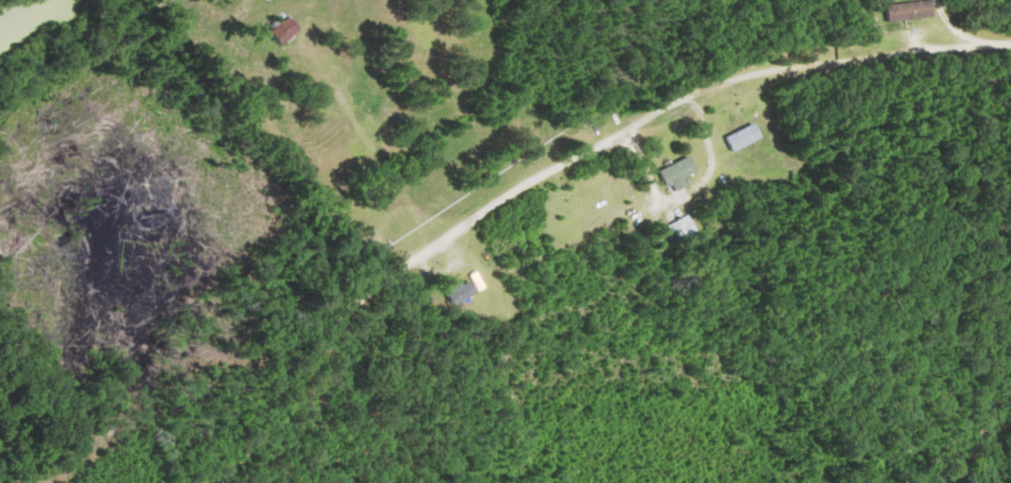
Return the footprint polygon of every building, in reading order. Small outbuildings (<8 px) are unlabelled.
[(936,18),(934,0),(887,4),(888,22),(936,18)] [(271,29),(285,44),(303,28),(289,13),(271,29)] [(689,178),(701,172),(693,157),(664,171),(674,193),(692,185),(689,178)] [(702,232),(693,216),(671,227),(680,244),(702,232)] [(447,279),(454,305),(481,299),(477,282),(459,287),(457,277),(447,279)]
